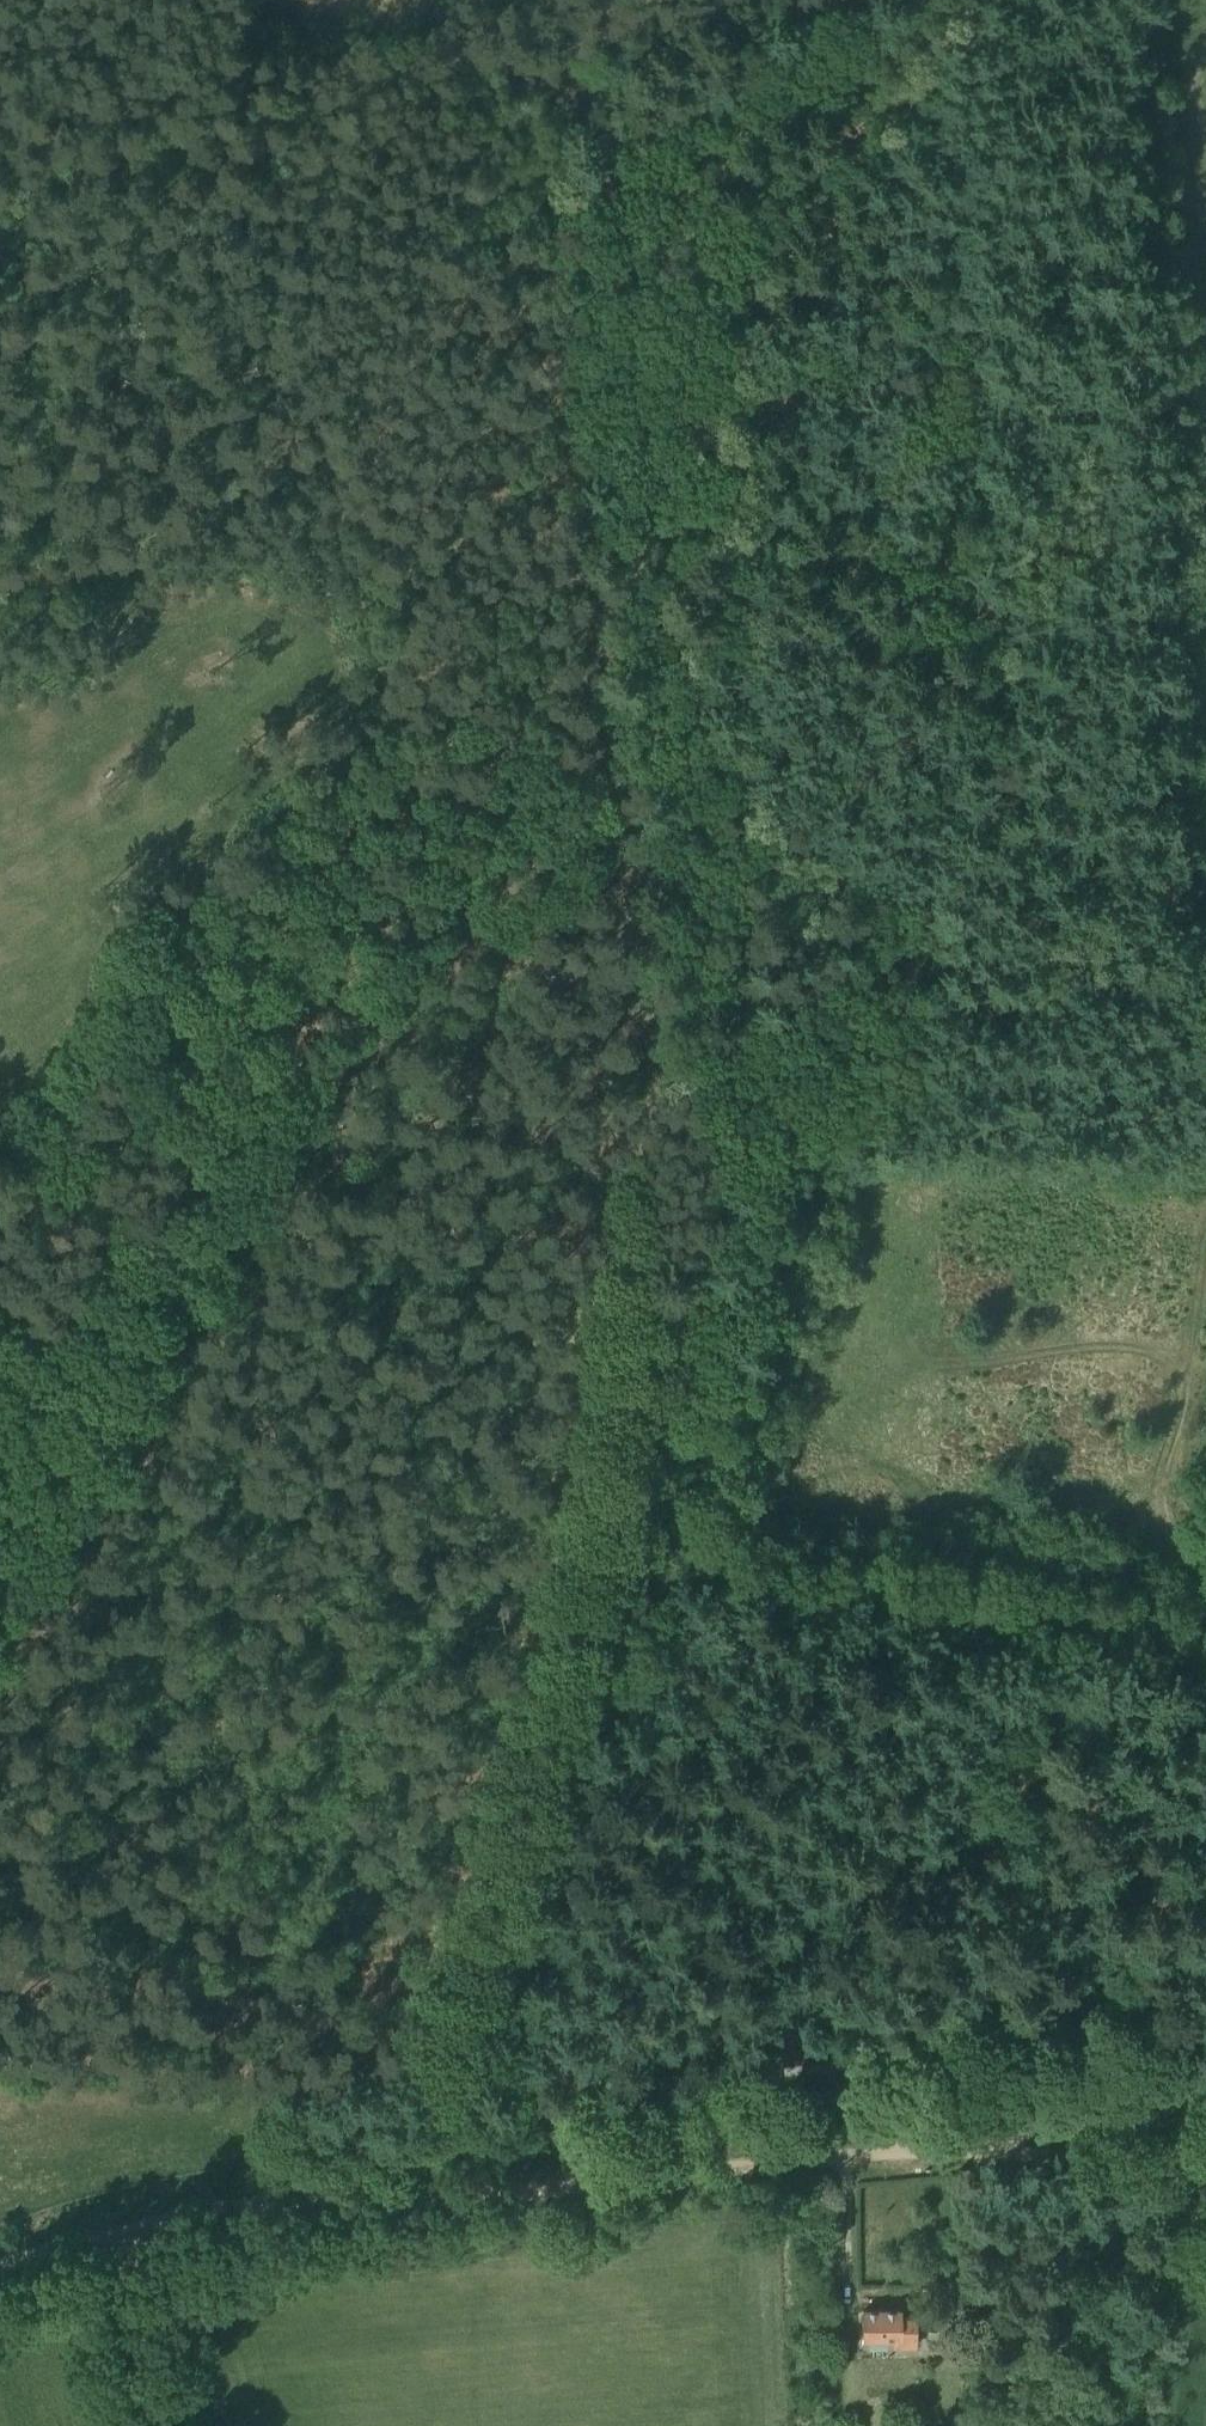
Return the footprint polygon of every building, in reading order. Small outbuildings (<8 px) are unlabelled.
[(898,2345),(898,2352),(920,2352),(920,2320),(904,2320),(904,2309),(864,2310),(865,2346),(898,2345)]
